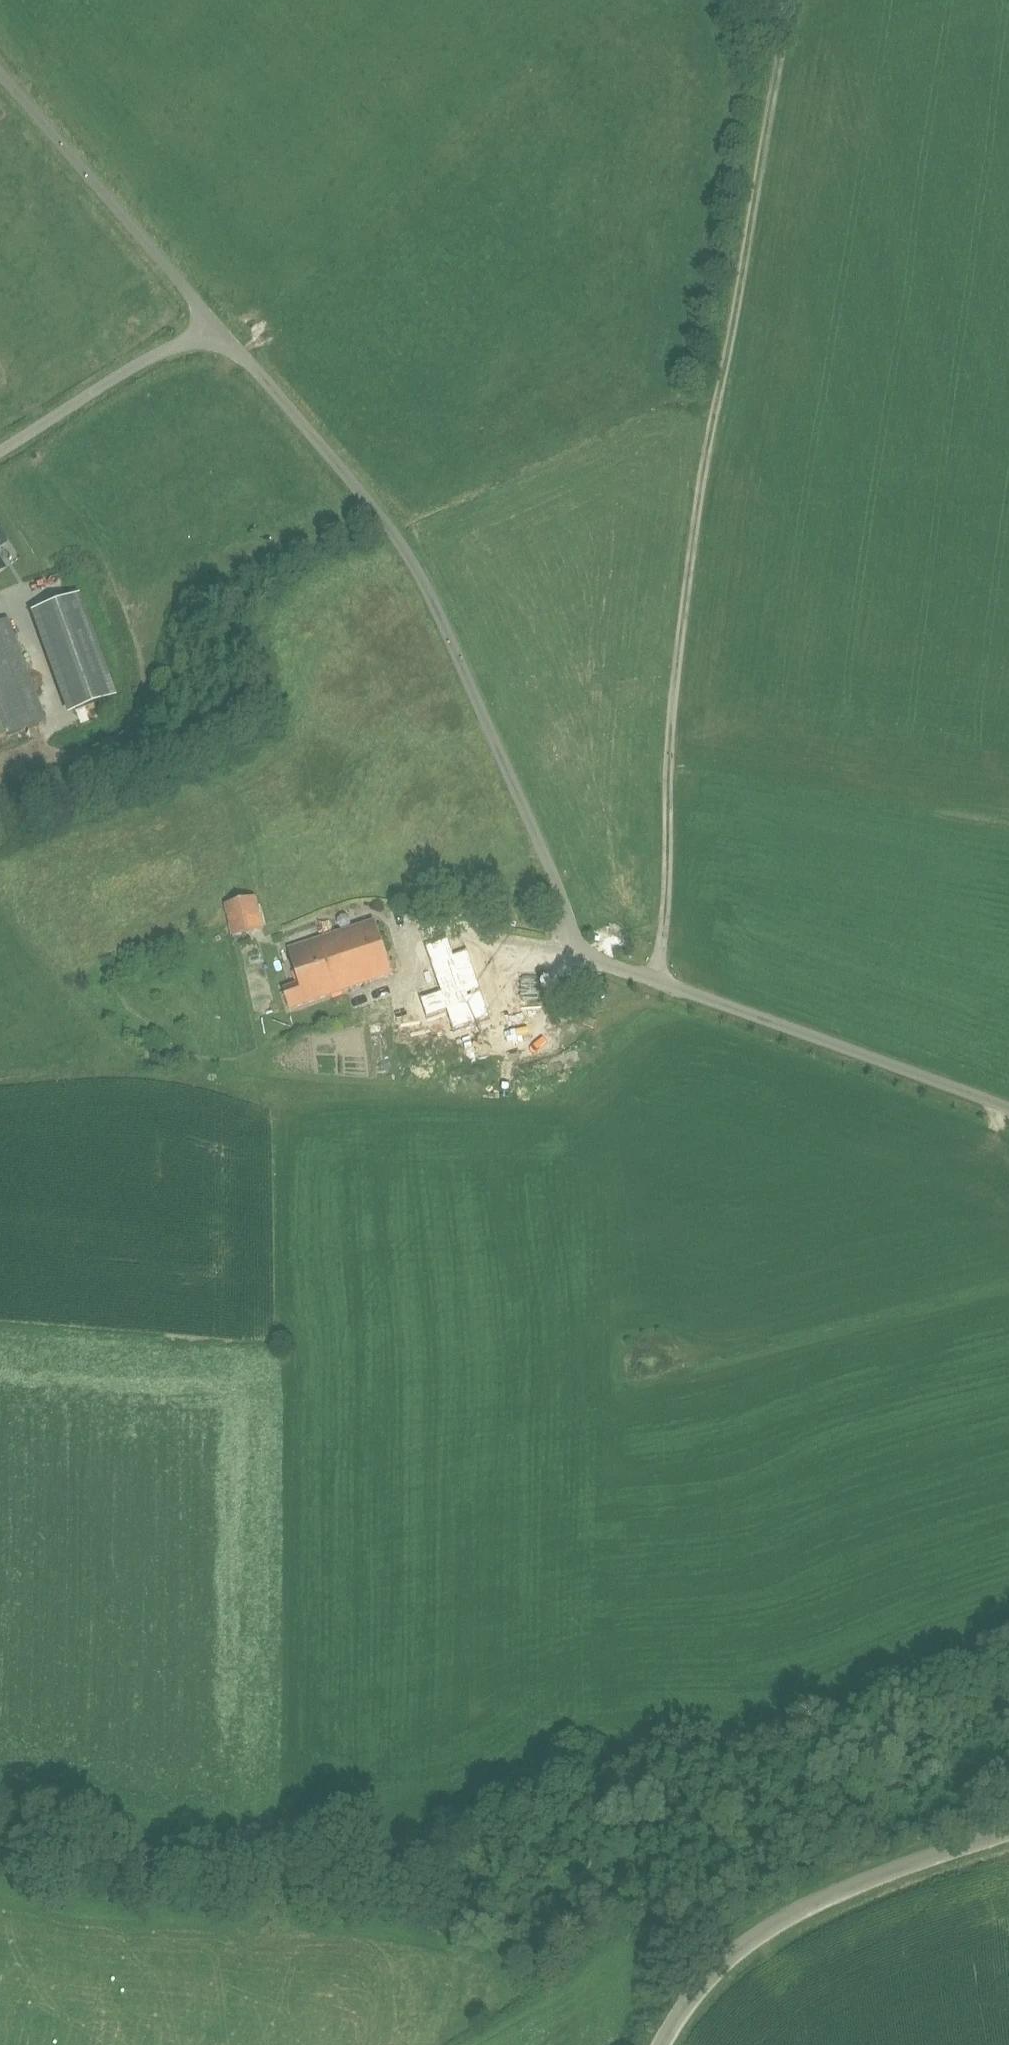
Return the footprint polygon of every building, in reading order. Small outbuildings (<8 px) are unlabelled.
[(77,596),(41,609),(76,708),(112,696),(77,596)] [(7,620),(0,622),(0,737),(44,721),(7,620)] [(255,898),(250,899),(225,905),(232,936),(263,929),(255,898)] [(289,1009),(392,975),(374,922),(289,950),(300,983),(283,989),(289,1009)] [(481,980),(477,981),(468,953),(454,957),(448,940),(426,948),(440,994),(420,1000),(426,1018),(447,1012),(453,1031),(490,1019),(483,997),(486,995),(481,980)]
